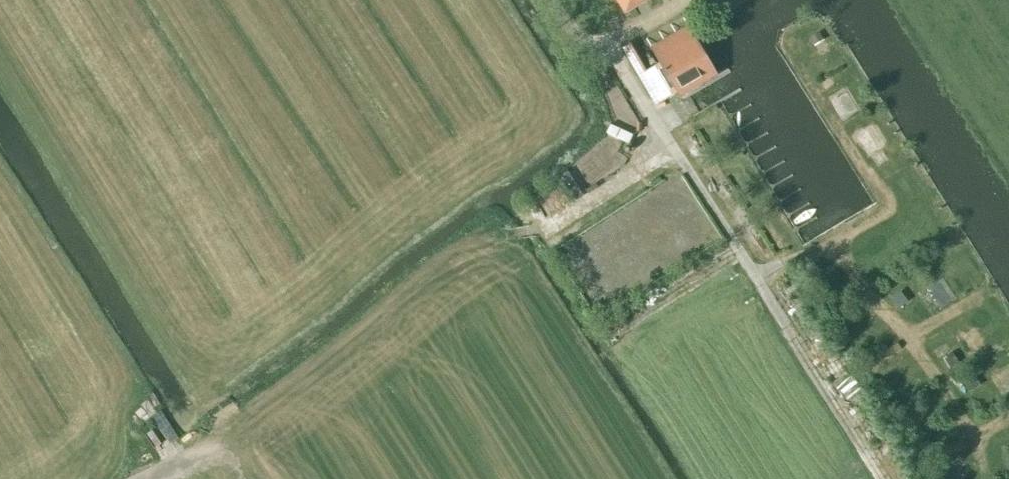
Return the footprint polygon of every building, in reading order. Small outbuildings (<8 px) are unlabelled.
[(626,14),(648,0),(617,0),(626,14)] [(718,76),(688,25),(650,47),(659,63),(646,71),(630,43),(621,48),(654,106),(676,93),(679,98),(718,76)] [(819,33),(810,38),(815,46),(824,40),(819,33)] [(832,47),(813,59),(824,78),(843,67),(832,47)] [(872,151),(885,145),(878,127),(865,132),(872,151)] [(567,171),(559,177),(576,201),(584,196),(567,171)] [(900,292),(892,299),(900,308),(908,302),(900,292)] [(953,353),(943,358),(950,370),(959,364),(953,353)] [(975,377),(964,384),(969,393),(980,386),(975,377)] [(928,441),(920,445),(925,457),(933,453),(928,441)]
